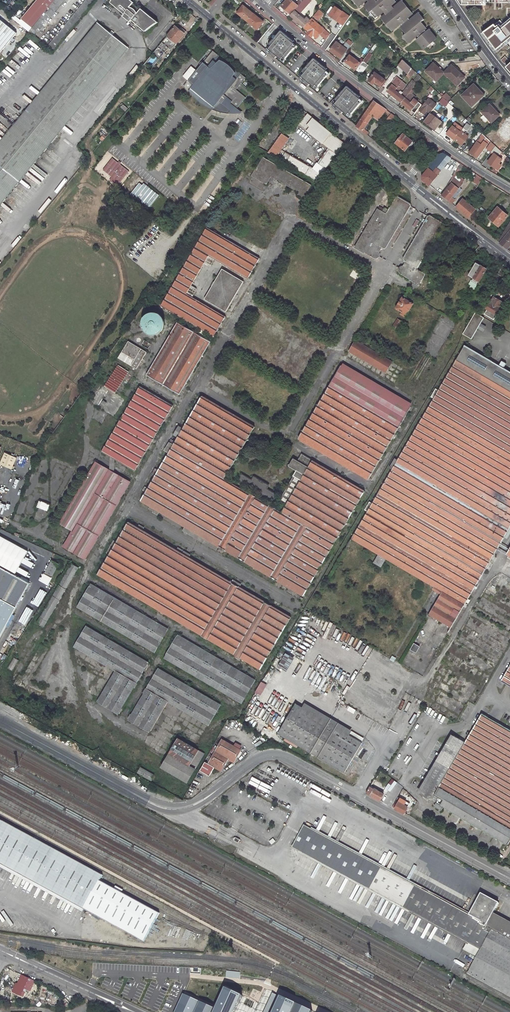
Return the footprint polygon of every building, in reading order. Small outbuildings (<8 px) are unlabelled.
[(22,20),(32,28),(55,0),(38,0),(22,20)] [(55,0),(29,33),(34,37),(64,0),(56,0),(55,0)] [(47,48),(53,52),(95,0),(86,0),(47,48)] [(125,14),(124,17),(131,23),(133,21),(146,32),(159,22),(142,8),(141,10),(133,5),(135,3),(132,0),(113,0),(112,3),(125,14)] [(282,6),(291,14),(294,10),(295,11),(295,10),(299,6),(291,0),(287,0),(282,6)] [(435,39),(428,30),(425,33),(423,31),(425,29),(420,23),(423,20),(417,13),(409,21),(407,18),(411,15),(400,1),(392,9),(390,6),(394,2),(393,0),(366,0),(368,2),(364,6),(374,19),(383,12),(385,14),(380,18),(391,31),(399,24),(401,26),(400,28),(405,34),(402,36),(408,43),(416,36),(418,38),(415,41),(423,50),(435,39)] [(296,11),(299,14),(307,5),(302,2),(299,6),(295,10),(296,11)] [(253,14),(243,6),(237,13),(247,21),(253,14)] [(350,17),(335,6),(329,15),(343,26),(350,17)] [(321,18),(324,14),(319,10),(313,17),(318,21),(321,18)] [(296,11),(291,16),(294,19),(293,21),(297,24),(299,23),(304,27),(310,20),(307,17),(305,19),(299,14),(296,11)] [(247,21),(258,30),(264,22),(253,14),(247,21)] [(0,19),(0,53),(17,33),(0,19)] [(313,19),(305,28),(309,31),(307,33),(312,37),(314,35),(317,38),(320,35),(325,29),(313,19)] [(97,21),(23,107),(30,113),(101,25),(97,21)] [(483,32),(496,50),(509,38),(509,22),(501,28),(499,25),(496,26),(494,24),(483,32)] [(57,134),(52,130),(86,87),(104,66),(123,43),(101,25),(30,113),(23,107),(0,137),(0,204),(57,134)] [(175,27),(167,37),(153,53),(143,66),(150,72),(172,43),(173,42),(176,44),(186,32),(180,28),(179,30),(175,27)] [(330,34),(325,29),(320,35),(326,40),(330,34)] [(271,51),(270,53),(276,58),(277,56),(281,60),(283,57),(285,59),(295,48),(293,46),(295,44),(293,43),(291,41),(292,39),(281,31),(273,41),(274,43),(272,46),(269,49),(271,51)] [(496,50),(483,32),(482,33),(490,46),(494,51),(496,50)] [(337,42),(330,51),(341,58),(347,50),(337,42)] [(86,87),(52,130),(57,134),(128,47),(123,43),(104,66),(86,87)] [(246,78),(213,51),(207,57),(201,65),(183,86),(188,92),(189,90),(192,94),(195,98),(200,102),(205,106),(209,108),(218,112),(221,113),(223,114),(226,114),(228,114),(232,109),(234,107),(236,109),(246,98),(236,90),(246,78)] [(349,54),(344,61),(355,70),(361,62),(349,54)] [(305,80),(303,81),(309,86),(311,84),(315,88),(317,86),(319,87),(328,76),(326,74),(328,72),(326,71),(324,69),(325,67),(315,59),(306,69),(308,71),(305,74),(302,77),(305,80)] [(403,59),(398,66),(408,74),(412,69),(403,59)] [(362,74),(368,65),(363,61),(361,64),(357,70),(362,74)] [(434,63),(427,71),(437,81),(445,73),(434,63)] [(466,77),(452,65),(445,73),(458,85),(466,77)] [(406,77),(409,79),(415,72),(412,69),(408,74),(406,77)] [(375,72),(368,80),(373,84),(376,81),(381,84),(384,79),(375,72)] [(393,85),(388,91),(392,94),(402,82),(397,77),(392,84),(393,85)] [(399,93),(406,85),(402,82),(392,94),(391,96),(395,99),(396,98),(402,102),(416,83),(414,81),(412,80),(401,95),(399,93)] [(474,84),(462,96),(472,106),(483,95),(477,89),(478,88),(474,84)] [(336,109),(342,114),(343,111),(347,115),(349,113),(351,114),(361,103),(359,101),(361,99),(359,98),(356,96),(358,95),(347,86),(339,96),(340,98),(337,101),(335,104),(337,107),(336,109)] [(445,93),(442,96),(448,102),(451,98),(445,93)] [(408,94),(402,102),(415,113),(422,105),(408,94)] [(429,98),(419,111),(424,114),(427,111),(431,113),(437,105),(429,98)] [(448,102),(443,98),(439,102),(445,107),(449,103),(448,102)] [(381,106),(374,101),(358,125),(356,127),(362,132),(373,117),(381,106)] [(490,104),(482,111),(491,122),(499,114),(490,104)] [(373,117),(378,121),(386,110),(381,106),(373,117)] [(424,121),(435,129),(441,121),(431,113),(424,121)] [(333,134),(309,114),(300,126),(324,145),(333,134)] [(509,137),(509,122),(508,120),(496,133),(505,142),(509,137)] [(453,126),(447,134),(455,140),(461,131),(462,130),(458,127),(456,129),(453,126)] [(455,140),(462,145),(468,137),(464,133),(461,131),(455,140)] [(277,157),(289,140),(282,134),(268,154),(276,158),(277,157)] [(345,144),(333,134),(324,145),(329,149),(337,155),(345,144)] [(403,134),(396,144),(405,151),(412,141),(403,134)] [(481,145),(486,138),(484,136),(482,134),(477,142),(481,145)] [(477,142),(469,152),(474,156),(477,159),(486,148),(485,148),(490,141),(486,138),(481,145),(477,142)] [(491,142),(487,147),(492,151),(496,146),(491,142)] [(494,153),(498,156),(501,151),(496,146),(492,151),(491,151),(494,153)] [(329,149),(316,166),(325,172),(337,155),(329,149)] [(440,155),(429,169),(434,173),(437,168),(441,172),(452,158),(444,153),(440,155)] [(494,153),(488,162),(498,170),(502,165),(499,163),(502,159),(498,156),(494,153)] [(322,176),(286,154),(282,160),(281,162),(317,183),(322,176)] [(312,185),(265,157),(259,167),(258,166),(253,176),(266,184),(271,174),(301,192),(299,195),(305,199),(312,185)] [(118,163),(113,158),(103,170),(112,177),(110,180),(117,186),(129,172),(120,165),(122,163),(119,161),(118,163)] [(46,164),(43,168),(46,171),(43,174),(46,176),(55,167),(53,165),(50,168),(46,164)] [(438,176),(437,176),(434,173),(429,169),(422,177),(423,179),(423,180),(430,186),(438,176)] [(478,175),(473,182),(479,185),(483,178),(478,175)] [(452,184),(456,187),(459,183),(453,178),(450,182),(452,184)] [(142,185),(139,183),(130,194),(148,209),(159,195),(144,183),(142,185)] [(459,189),(456,187),(452,184),(442,196),(452,204),(455,202),(451,199),(459,189)] [(396,198),(387,214),(378,209),(356,247),(365,253),(365,252),(376,258),(377,258),(378,258),(379,257),(380,256),(381,254),(380,253),(380,252),(379,252),(382,247),(385,249),(387,248),(411,206),(411,204),(397,196),(396,198)] [(476,209),(464,200),(457,208),(469,218),(476,209)] [(499,207),(490,217),(500,226),(508,215),(499,207)] [(444,223),(430,215),(428,216),(404,258),(404,260),(408,262),(405,266),(404,266),(403,266),(402,266),(401,266),(400,267),(400,268),(399,269),(399,270),(400,271),(401,273),(411,279),(411,280),(419,285),(425,274),(417,270),(444,223)] [(502,236),(498,242),(499,244),(505,248),(507,249),(509,245),(509,224),(503,237),(502,236)] [(260,259),(208,228),(161,307),(214,337),(226,317),(188,294),(209,256),(248,279),(260,259)] [(487,269),(476,262),(468,275),(474,278),(472,281),(477,284),(478,281),(479,282),(487,269)] [(498,274),(502,277),(503,275),(506,269),(502,266),(498,274)] [(245,281),(223,269),(205,300),(227,312),(245,281)] [(414,303),(404,297),(398,308),(408,314),(414,303)] [(491,300),(486,308),(488,310),(486,314),(494,319),(502,306),(501,306),(503,302),(494,297),(492,300),(491,300)] [(475,313),(484,318),(484,317),(480,315),(482,312),(477,309),(475,313)] [(475,313),(463,334),(471,338),(477,328),(480,324),(484,318),(475,313)] [(151,317),(150,318),(149,319),(148,321),(147,322),(146,324),(146,325),(147,327),(147,329),(148,330),(150,331),(151,332),(153,332),(155,332),(156,332),(158,332),(159,331),(160,329),(161,328),(162,326),(162,325),(162,323),(161,321),(160,320),(159,319),(158,318),(156,317),(155,317),(153,317),(151,317)] [(211,342),(178,323),(147,375),(180,395),(211,342)] [(393,363),(356,341),(350,352),(386,373),(393,363)] [(142,350),(129,343),(119,359),(132,367),(142,350)] [(398,459),(367,512),(350,541),(378,557),(372,565),(380,570),(385,561),(432,588),(431,590),(440,596),(428,616),(451,630),(493,558),(495,559),(500,551),(498,549),(505,536),(508,538),(509,534),(509,371),(465,345),(398,459)] [(128,373),(118,366),(110,379),(113,381),(107,389),(114,394),(128,373)] [(411,407),(342,366),(298,439),(368,480),(411,407)] [(110,379),(105,387),(107,389),(113,381),(110,379)] [(174,406),(141,386),(102,452),(135,472),(174,406)] [(255,427),(203,396),(141,501),(303,596),(364,491),(302,455),(298,462),(294,459),(289,466),(297,471),(280,500),(287,504),(282,513),(224,479),(255,427)] [(129,482),(100,465),(93,477),(102,482),(101,485),(87,478),(60,523),(74,531),(65,546),(84,558),(129,482)] [(38,500),(35,507),(46,511),(49,504),(38,500)] [(290,617),(129,522),(98,575),(260,670),(290,617)] [(0,547),(0,553),(14,561),(20,550),(4,540),(0,547)] [(21,564),(32,570),(38,559),(27,553),(21,564)] [(59,564),(52,560),(44,573),(52,577),(59,564)] [(30,583),(0,566),(0,637),(30,583)] [(47,585),(51,578),(42,573),(38,581),(47,585)] [(166,632),(91,587),(79,607),(154,652),(166,632)] [(148,663),(87,627),(75,647),(116,671),(98,702),(117,714),(148,663)] [(253,683),(177,638),(165,658),(241,703),(253,683)] [(415,653),(418,647),(412,644),(409,650),(415,653)] [(286,670),(293,658),(285,653),(277,665),(286,670)] [(501,681),(509,687),(509,666),(501,681)] [(220,705),(159,669),(129,720),(149,733),(167,702),(208,726),(220,705)] [(254,693),(260,696),(266,685),(260,682),(254,693)] [(353,731),(306,703),(303,708),(350,736),(353,731)] [(296,704),(279,733),(345,772),(362,743),(350,736),(303,708),(296,704)] [(482,714),(475,726),(465,742),(454,736),(420,793),(436,803),(434,806),(442,811),(444,808),(508,845),(509,841),(509,731),(482,714)] [(205,754),(179,739),(162,767),(188,783),(205,754)] [(223,739),(208,762),(206,761),(201,770),(210,775),(215,766),(221,770),(228,758),(233,761),(240,749),(223,739)] [(136,774),(151,779),(153,773),(139,768),(136,774)] [(392,778),(385,788),(390,791),(397,782),(392,778)] [(367,793),(381,801),(385,794),(382,792),(375,789),(374,790),(371,788),(369,791),(367,793)] [(395,809),(405,814),(406,811),(408,807),(399,802),(395,809)] [(0,819),(0,863),(144,943),(160,914),(101,882),(104,876),(0,819)] [(509,990),(509,925),(499,919),(494,917),(500,904),(483,895),(471,916),(305,827),(292,850),(403,910),(481,951),(471,969),(509,990)] [(509,994),(509,990),(471,969),(469,973),(509,994)] [(17,984),(14,992),(20,995),(24,987),(27,989),(30,991),(35,981),(23,976),(19,985),(17,984)] [(177,1011),(236,1011),(244,995),(228,987),(217,1009),(201,1002),(185,994),(177,1011)] [(313,1008),(298,1001),(281,993),(273,1011),(311,1011),(313,1008)]
